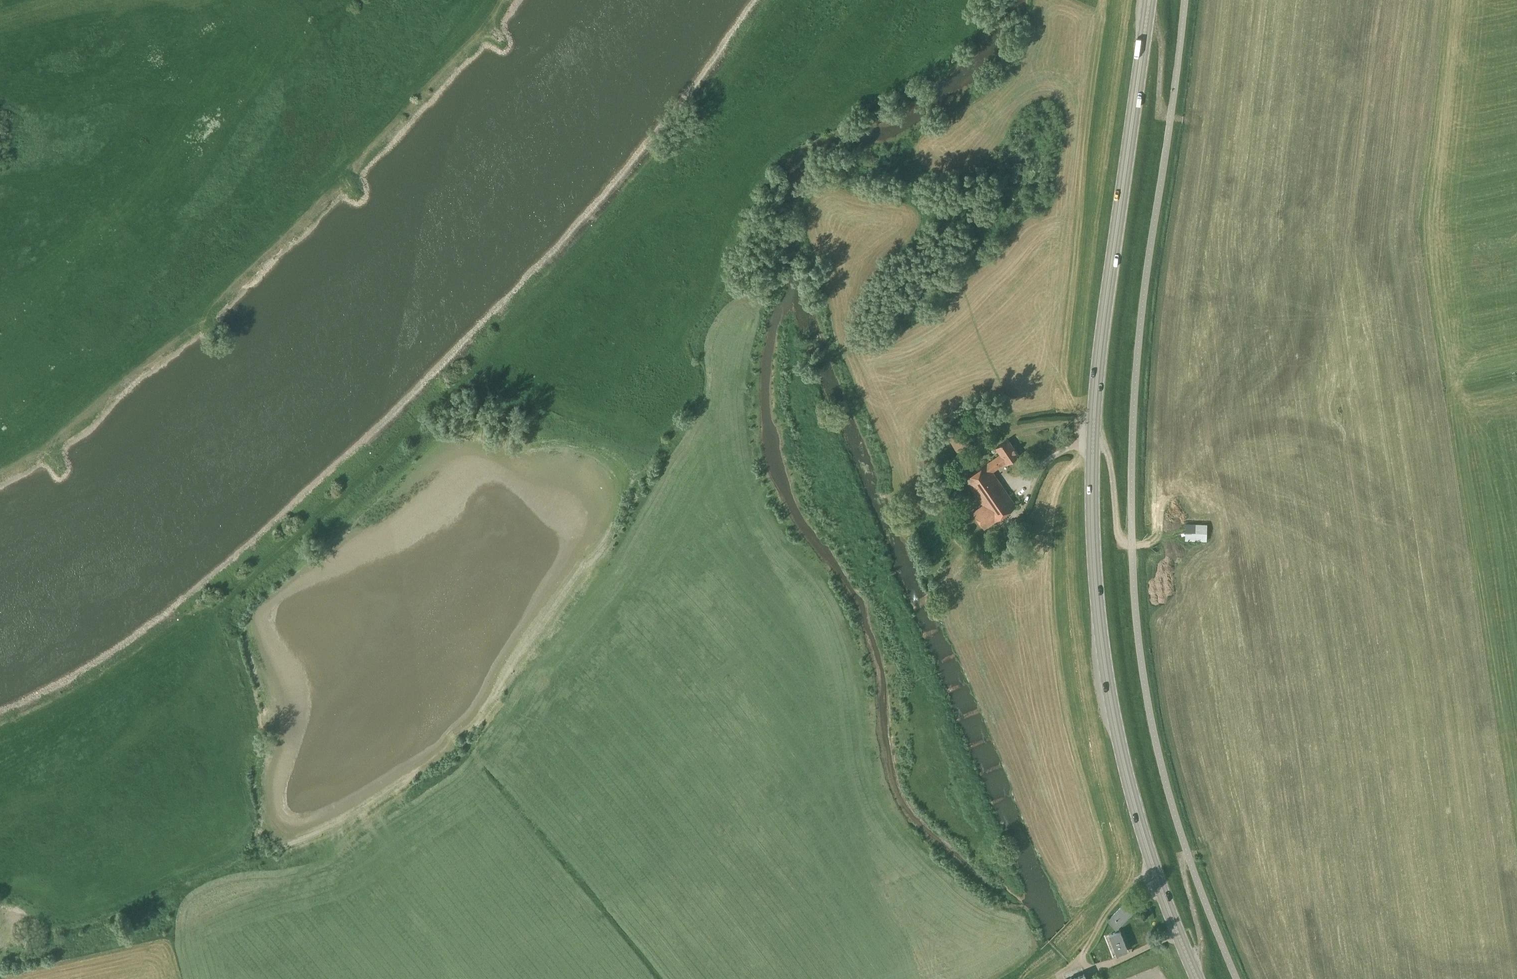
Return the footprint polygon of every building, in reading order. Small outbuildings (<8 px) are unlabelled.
[(962,430),(948,439),(962,458),(975,449),(962,430)] [(1000,455),(987,464),(992,472),(1005,463),(1007,464),(1019,456),(1007,439),(995,448),(1000,455)] [(992,472),(987,464),(965,479),(983,505),(972,512),(984,529),(1016,506),(992,472)] [(1206,541),(1206,524),(1185,523),(1184,540),(1206,541)] [(1107,920),(1116,929),(1133,912),(1124,903),(1107,920)] [(1127,950),(1120,931),(1110,935),(1117,954),(1127,950)]
